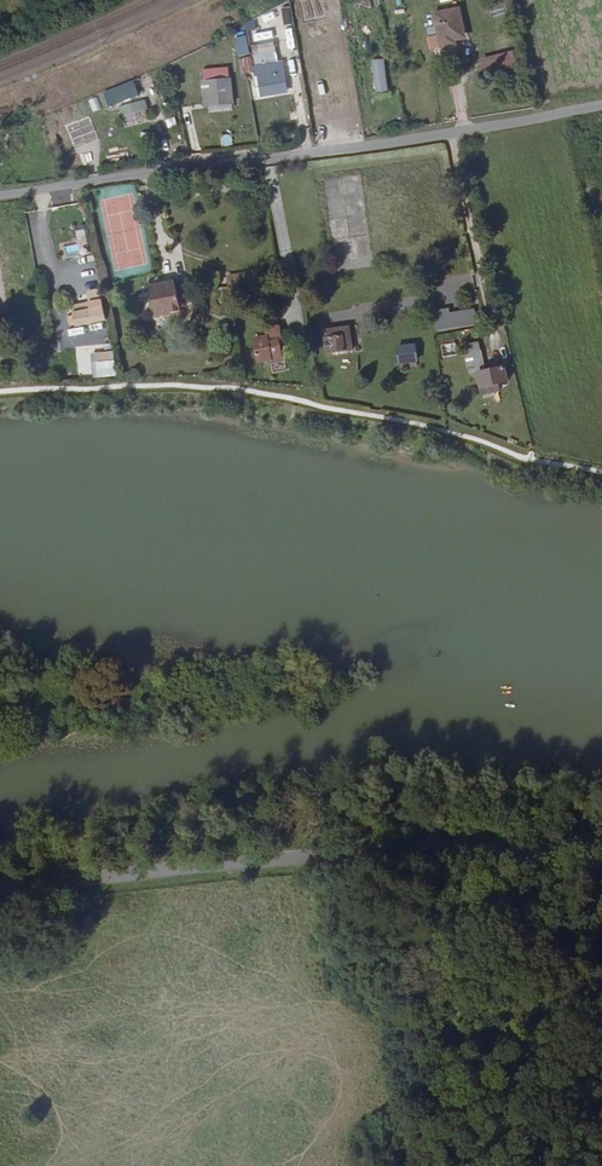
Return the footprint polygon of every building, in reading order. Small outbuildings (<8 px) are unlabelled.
[(434,12),(439,38),(453,35),(464,32),(459,7),(434,12)] [(254,42),(273,40),(272,32),(253,33),(254,42)] [(453,35),(439,38),(440,46),(455,43),(453,35)] [(237,56),(249,54),(246,36),(235,38),(237,56)] [(257,98),(288,94),(284,61),(277,61),(274,39),(250,42),(257,98)] [(507,52),(479,59),(483,75),(511,68),(507,52)] [(238,58),(239,71),(251,71),(251,58),(238,58)] [(374,93),(387,93),(385,59),(373,60),(374,93)] [(201,69),(203,113),(233,111),(231,67),(201,69)] [(124,116),(147,110),(145,99),(121,105),(124,116)] [(36,132),(44,130),(40,116),(33,118),(36,132)] [(22,146),(0,152),(0,165),(25,158),(22,146)] [(280,278),(279,270),(261,273),(262,280),(280,278)] [(262,280),(261,273),(243,276),(244,284),(262,280)] [(228,278),(229,286),(244,284),(243,276),(228,278)] [(179,305),(175,283),(152,288),(156,310),(179,305)] [(228,303),(228,287),(219,287),(220,303),(228,303)] [(450,310),(449,306),(435,308),(437,328),(452,326),(450,310)] [(105,320),(103,308),(74,314),(76,326),(105,320)] [(450,310),(452,326),(478,323),(476,308),(450,310)] [(283,337),(282,325),(267,327),(268,336),(251,338),(254,360),(281,356),(278,338),(283,337)] [(354,351),(352,326),(327,330),(330,354),(354,351)] [(444,356),(459,354),(457,341),(442,344),(444,356)] [(475,351),(491,349),(489,341),(473,343),(475,351)] [(411,361),(409,346),(402,347),(404,362),(411,361)] [(494,369),(491,349),(475,351),(483,401),(494,400),(492,390),(500,389),(499,383),(507,382),(504,367),(494,369)] [(198,828),(186,829),(188,844),(199,842),(198,828)] [(480,906),(471,906),(472,920),(481,919),(480,906)] [(582,947),(590,946),(589,923),(581,924),(582,947)] [(511,932),(513,940),(514,946),(533,943),(531,929),(511,932)] [(565,953),(574,953),(574,942),(565,942),(565,953)]
